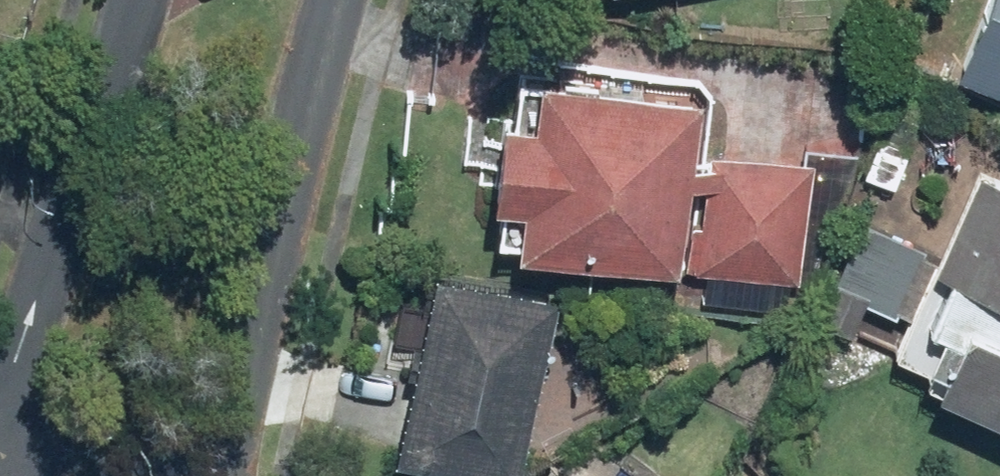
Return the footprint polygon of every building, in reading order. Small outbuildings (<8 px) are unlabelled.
[(943,62),(999,90),(999,0),(974,0),(943,62)] [(508,212),(505,246),(667,258),(673,180),(695,182),(688,296),(799,304),(809,163),(675,155),(680,88),(519,76),(515,122),(481,119),(475,209),(508,212)] [(901,319),(882,360),(999,416),(999,189),(969,175),(933,252),(860,217),(810,322),(850,341),(868,303),(901,319)] [(424,274),(384,458),(466,475),(508,475),(546,301),(424,274)] [(564,450),(547,475),(607,475),(564,450)] [(526,464),(519,475),(545,475),(526,464)]
